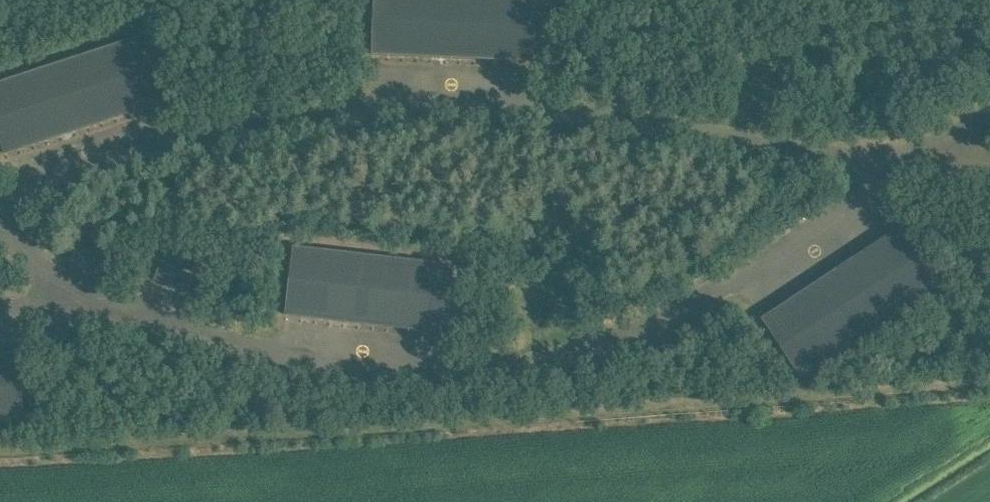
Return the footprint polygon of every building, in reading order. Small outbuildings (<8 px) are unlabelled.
[(534,62),(536,0),(375,0),(373,56),(534,62)] [(136,38),(0,84),(0,140),(5,154),(158,104),(136,38)] [(762,320),(801,379),(937,287),(898,229),(762,320)] [(285,315),(446,334),(454,265),(293,246),(285,315)] [(155,281),(196,296),(203,278),(162,263),(155,281)] [(21,352),(0,353),(0,425),(25,423),(21,352)]
